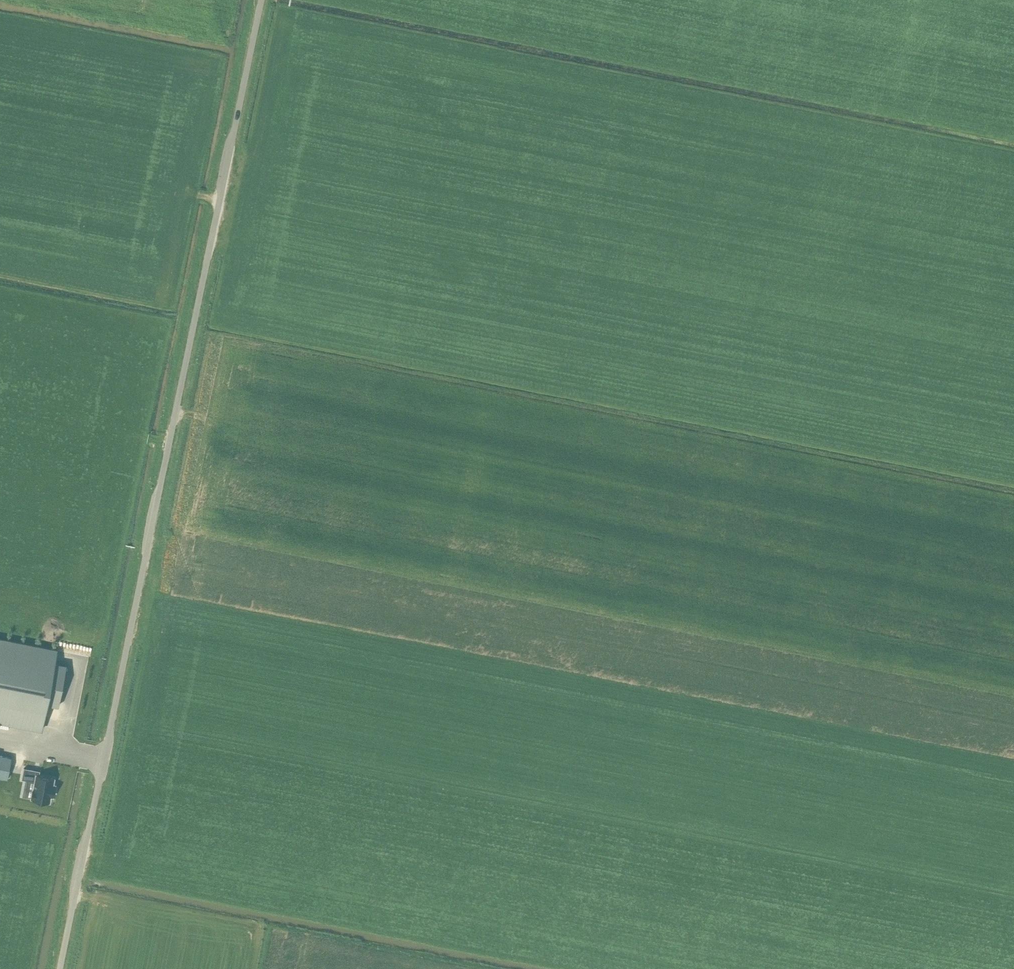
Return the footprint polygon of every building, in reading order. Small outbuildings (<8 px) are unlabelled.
[(42,730),(46,707),(47,704),(53,705),(58,706),(67,664),(55,662),(58,650),(0,639),(0,721),(42,730)] [(7,778),(9,768),(0,766),(0,777),(7,778)] [(24,767),(22,778),(25,779),(35,780),(31,797),(31,798),(50,801),(51,795),(53,796),(56,784),(53,783),(54,777),(39,774),(40,770),(24,767)]
